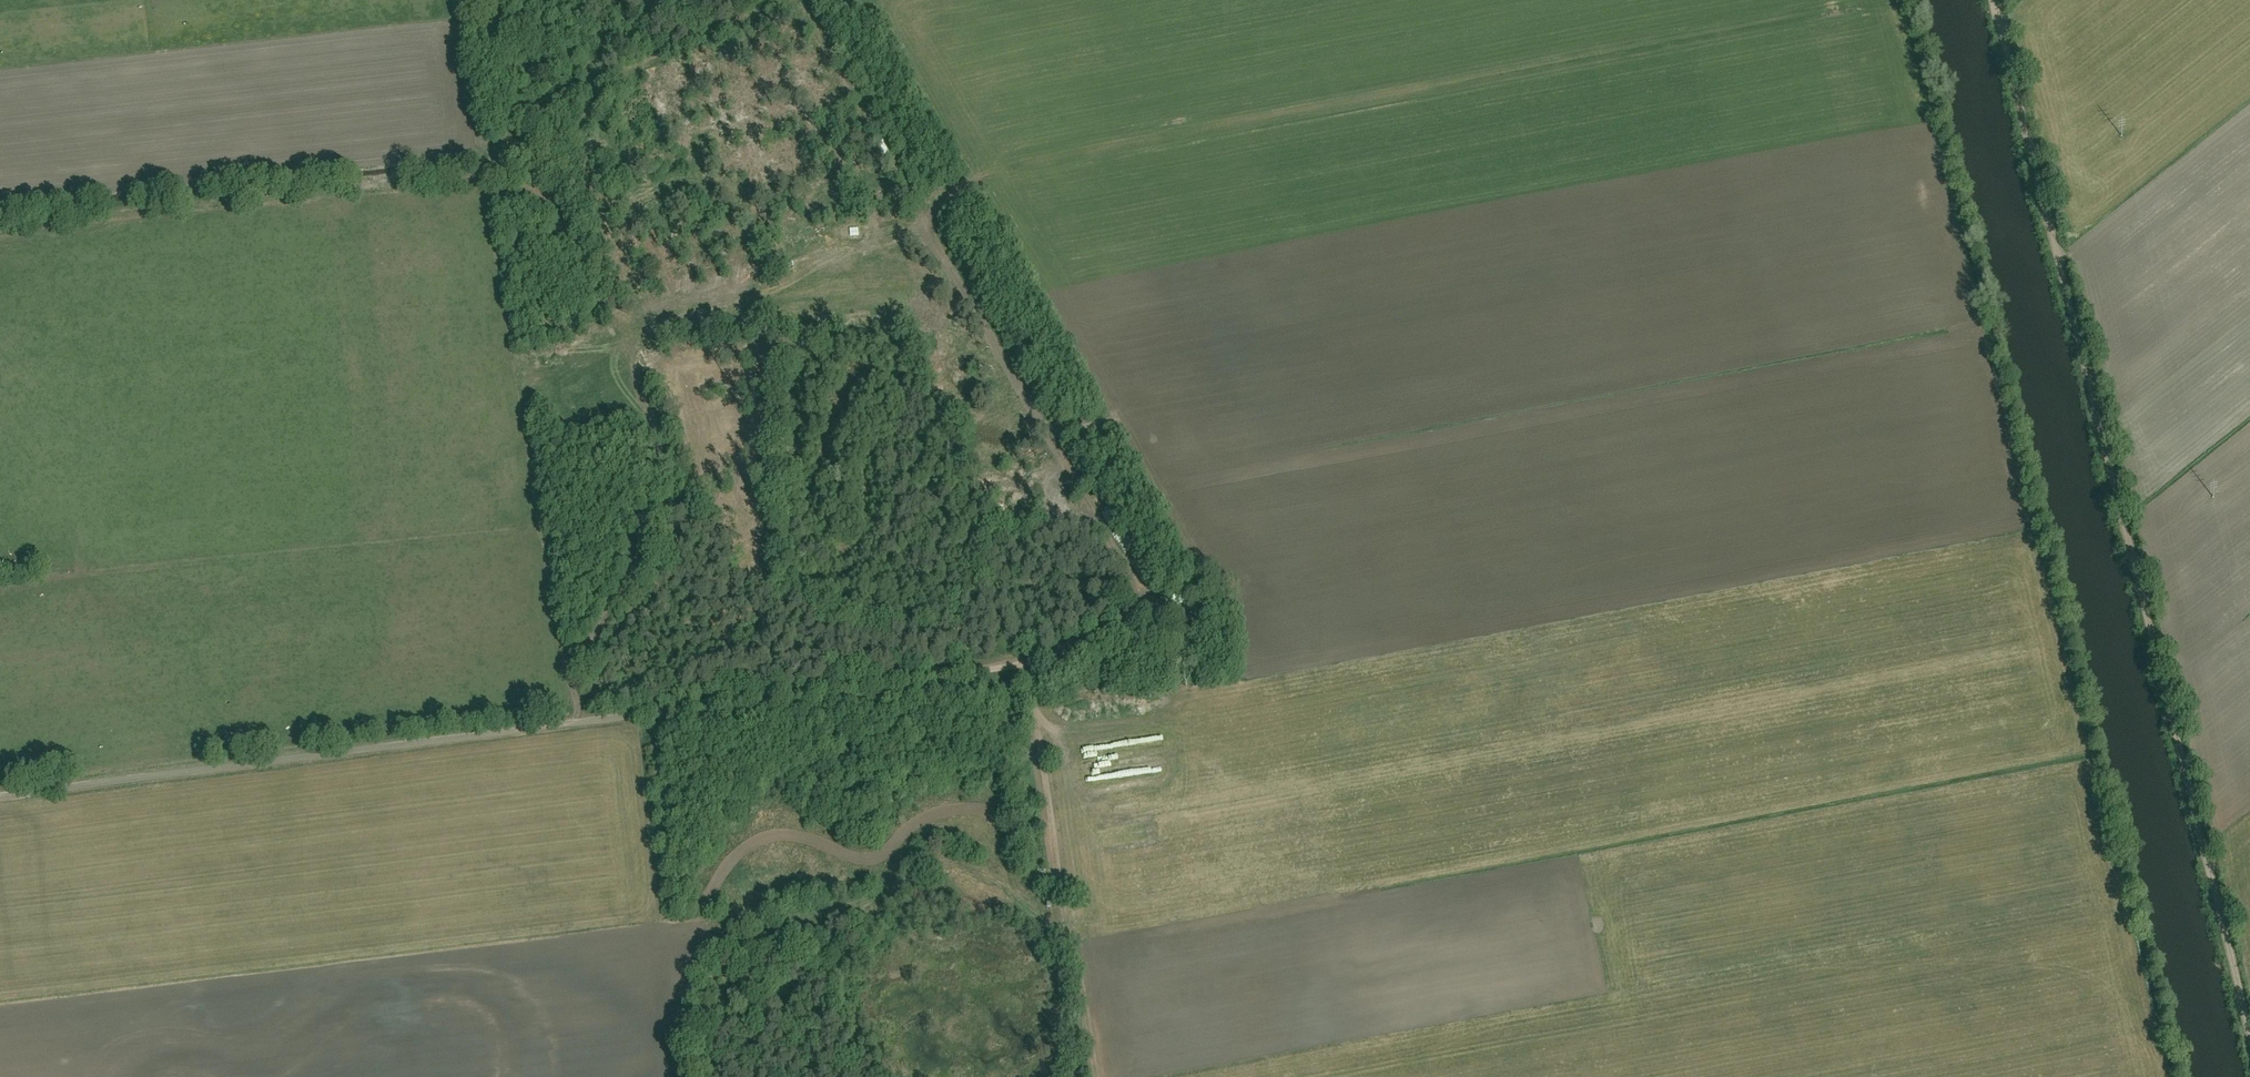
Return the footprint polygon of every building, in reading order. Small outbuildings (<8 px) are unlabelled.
[(998,396),(1007,389),(998,377),(989,384),(998,396)]
